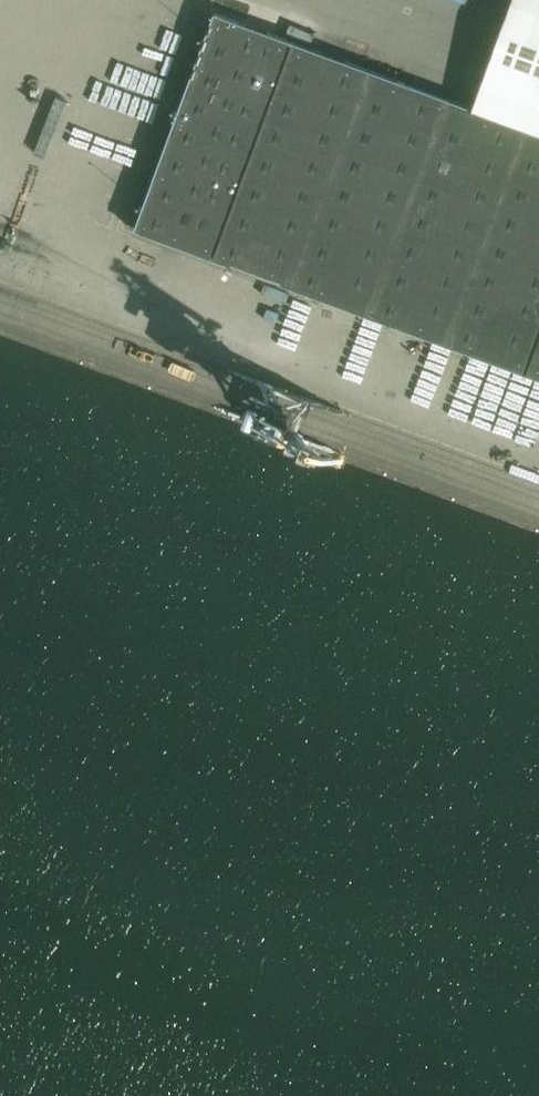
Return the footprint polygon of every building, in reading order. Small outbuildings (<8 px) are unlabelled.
[(488,98),(484,111),(538,131),(538,0),(525,0),(488,98)] [(484,111),(216,12),(136,230),(538,379),(538,131),(484,111)]
